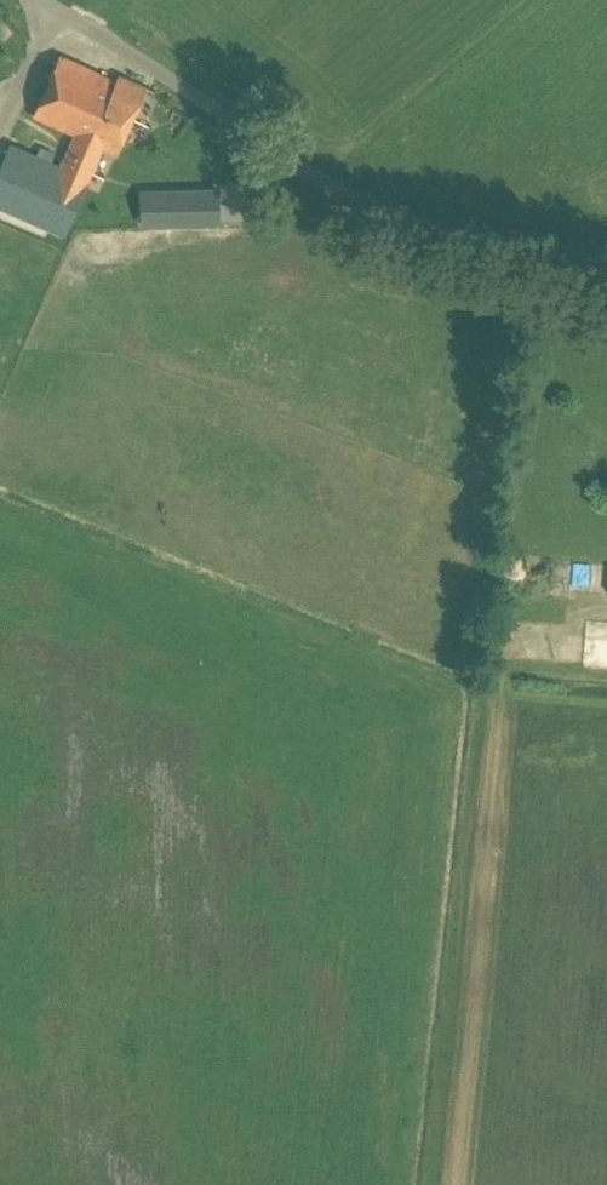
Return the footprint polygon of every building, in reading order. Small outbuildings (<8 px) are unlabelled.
[(67,228),(102,148),(116,154),(146,88),(119,75),(116,81),(60,55),(33,116),(75,136),(61,165),(20,147),(9,144),(0,166),(0,209),(65,237),(67,228)] [(197,192),(198,223),(227,223),(226,191),(197,192)] [(149,224),(169,224),(168,193),(149,193),(149,224)]
